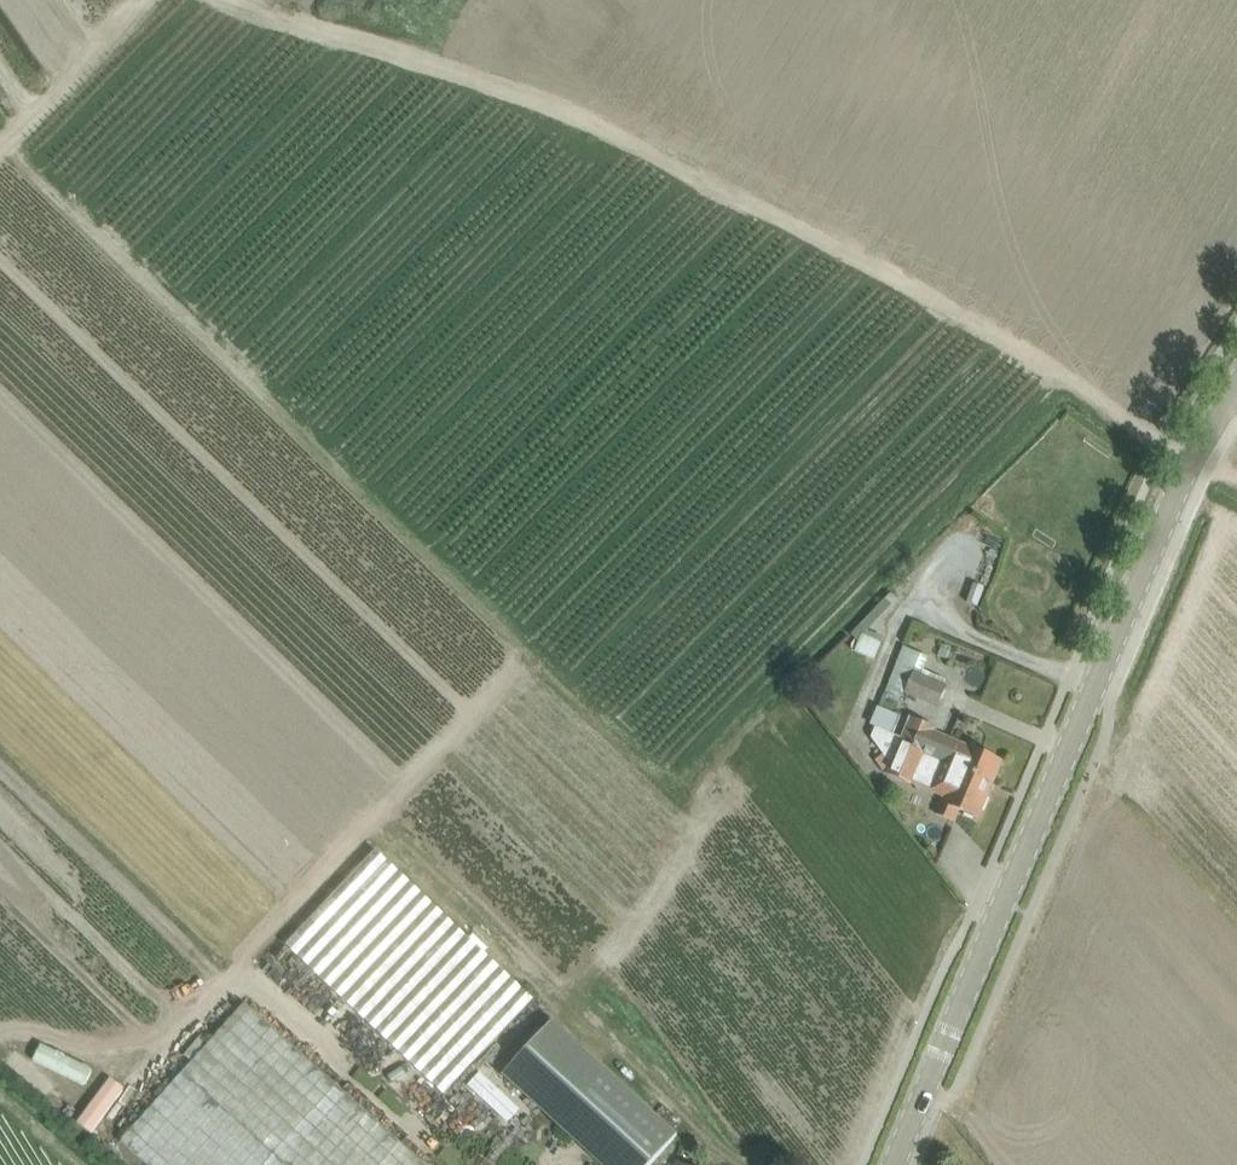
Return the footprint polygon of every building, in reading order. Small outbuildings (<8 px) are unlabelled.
[(854,652),(873,660),(883,637),(865,629),(854,652)] [(937,706),(945,687),(920,676),(929,659),(905,648),(884,693),(900,700),(904,692),(937,706)] [(908,717),(898,741),(897,742),(925,753),(940,759),(992,780),(1000,761),(969,749),(933,734),(935,728),(908,717)] [(992,780),(940,759),(925,753),(897,742),(891,739),(893,735),(873,727),(869,737),(883,754),(876,759),(887,773),(912,784),(917,772),(940,782),(936,792),(943,795),(935,813),(954,821),(959,809),(977,817),(992,780)] [(286,945),(442,1094),(532,1000),(375,851),(286,945)] [(245,1003),(120,1142),(146,1164),(425,1164),(245,1003)] [(601,1164),(650,1164),(677,1135),(552,1020),(502,1075),(601,1164)] [(41,1044),(33,1061),(86,1085),(94,1067),(41,1044)] [(48,1093),(57,1081),(15,1050),(6,1062),(48,1093)] [(75,1121),(90,1133),(126,1088),(110,1076),(75,1121)]
